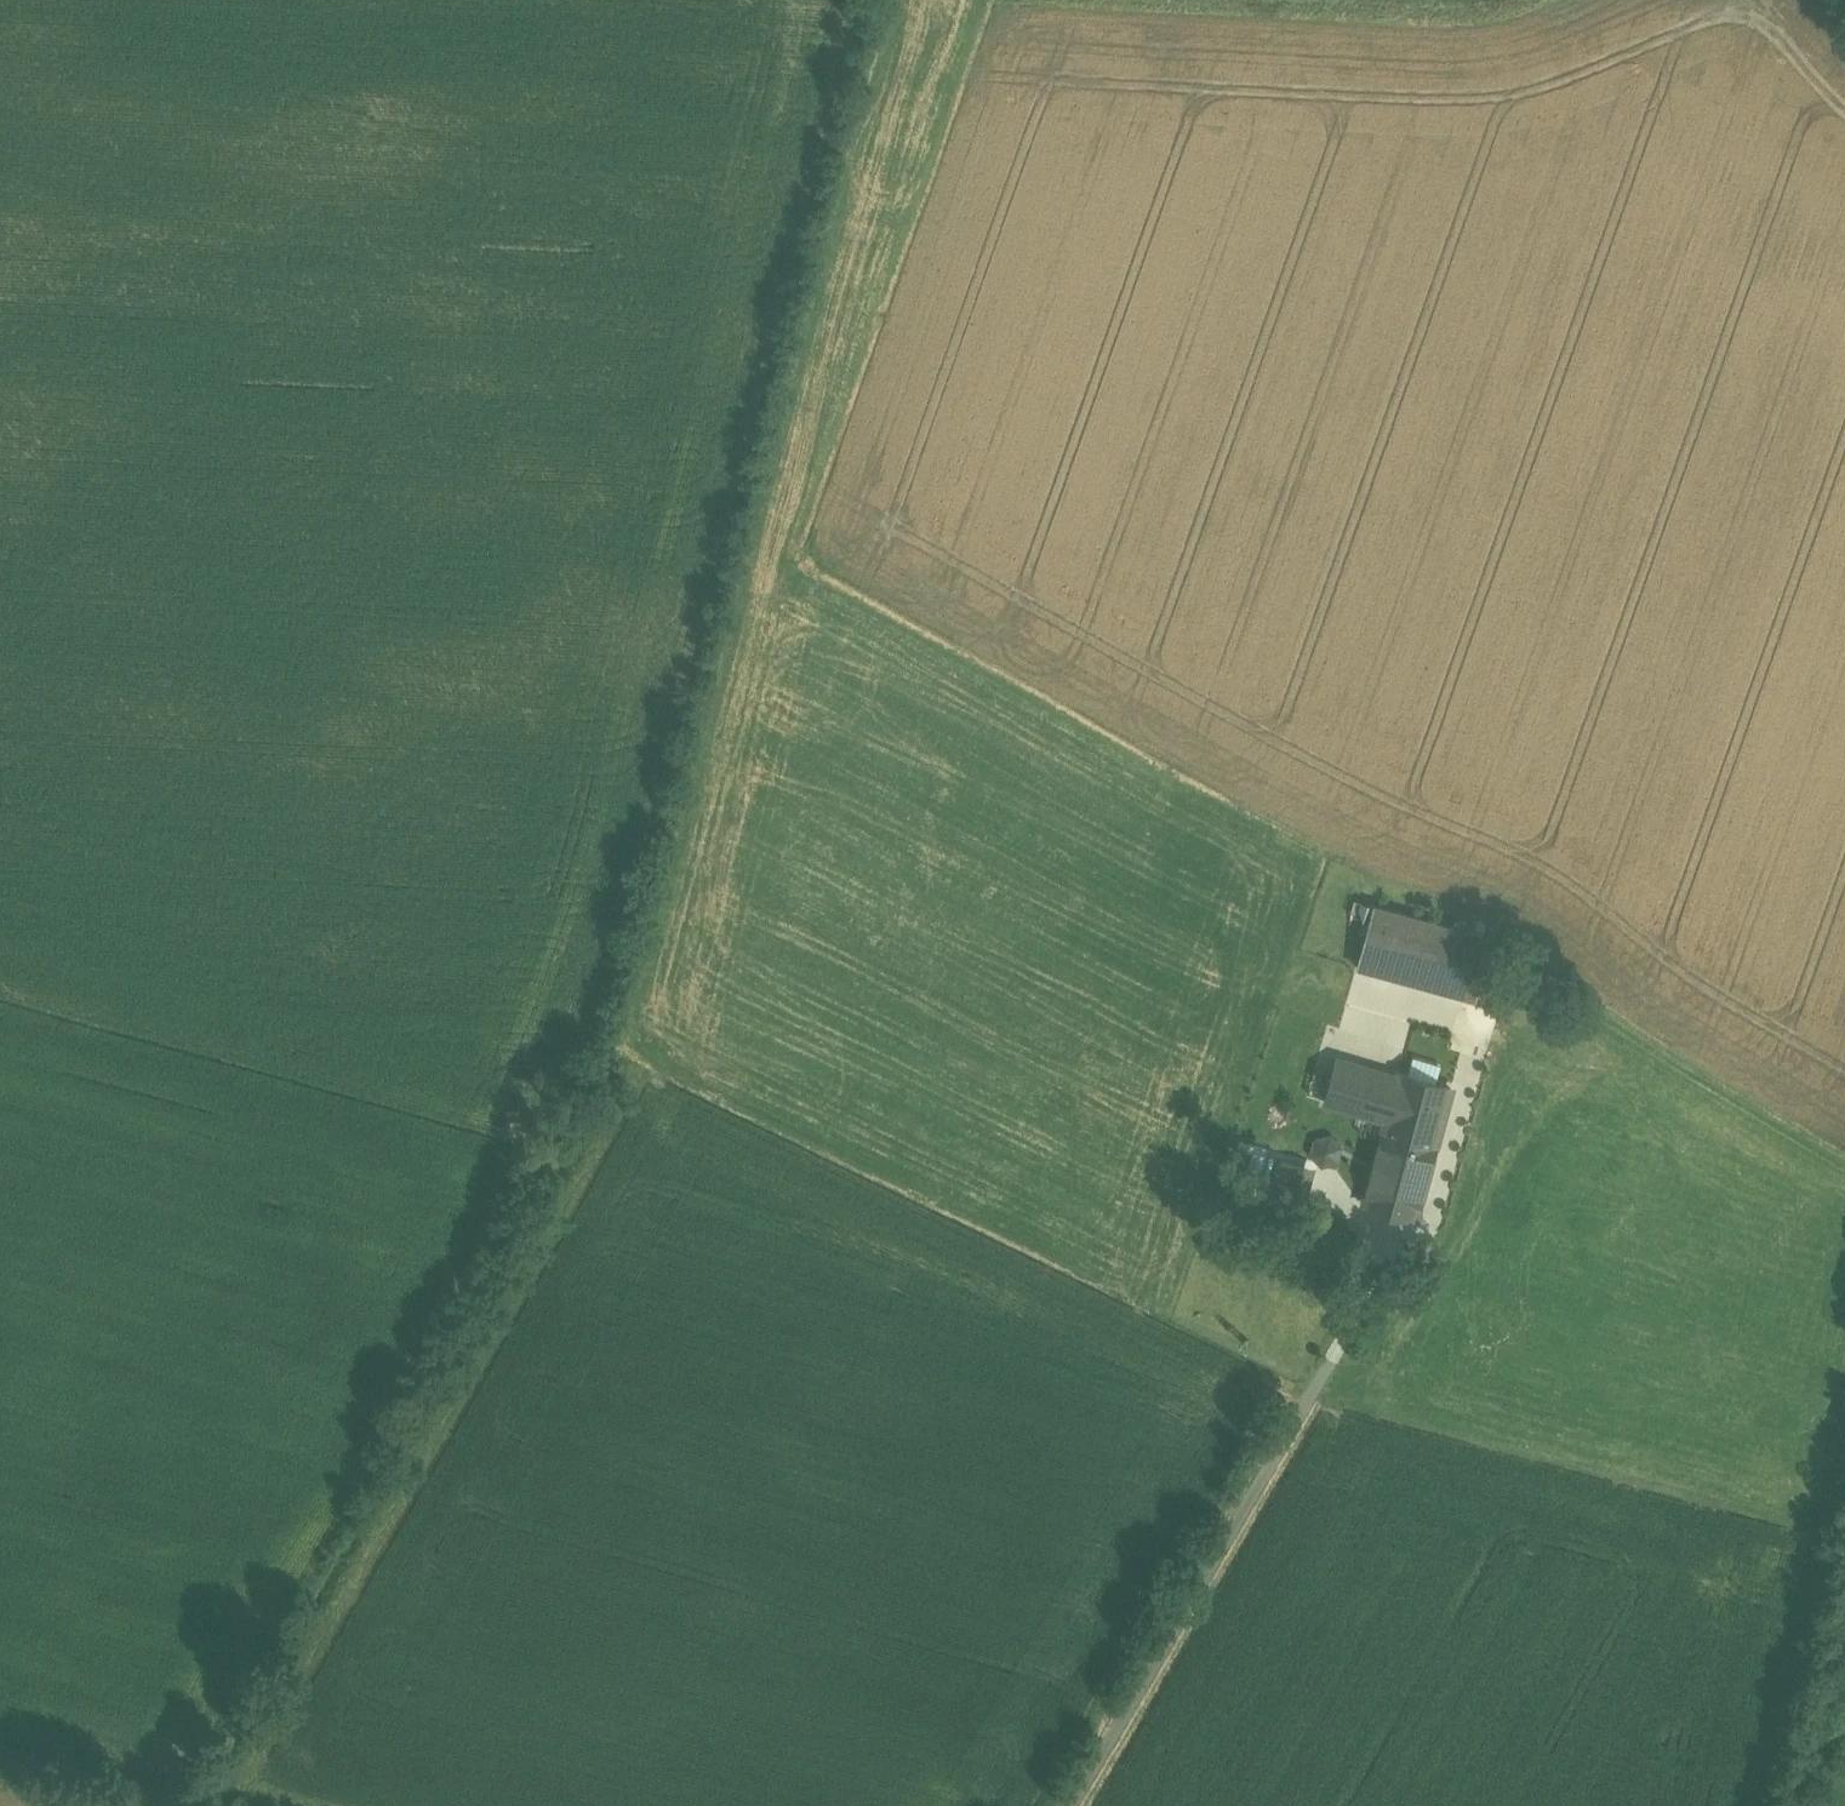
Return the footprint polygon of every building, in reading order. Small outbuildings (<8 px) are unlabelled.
[(1494,938),(1375,906),(1358,966),(1477,999),(1494,938)] [(1355,1009),(1311,996),(1291,1065),(1336,1078),(1341,1059),(1355,1009)] [(1451,1089),(1400,1073),(1399,1076),(1341,1059),(1336,1078),(1291,1065),(1284,1090),(1387,1121),(1384,1132),(1434,1146),(1451,1089)] [(1434,1146),(1384,1132),(1366,1203),(1414,1217),(1434,1146)] [(1346,1162),(1345,1135),(1314,1137),(1315,1163),(1346,1162)] [(1311,1164),(1283,1155),(1272,1193),(1301,1201),(1311,1164)]
